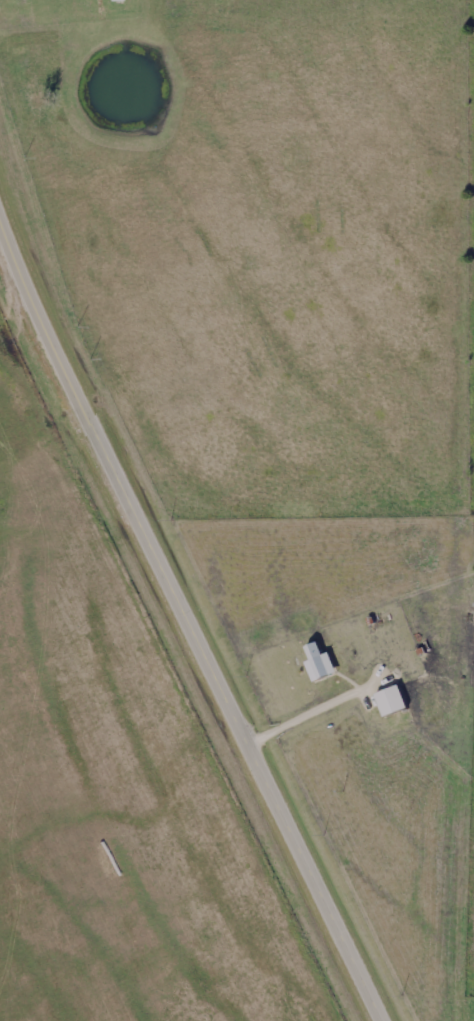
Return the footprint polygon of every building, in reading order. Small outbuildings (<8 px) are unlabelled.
[(315,661),(309,663),(317,683),(339,674),(331,655),(327,656),(322,644),(310,649),(315,661)] [(380,693),(386,717),(411,710),(404,687),(380,693)]
